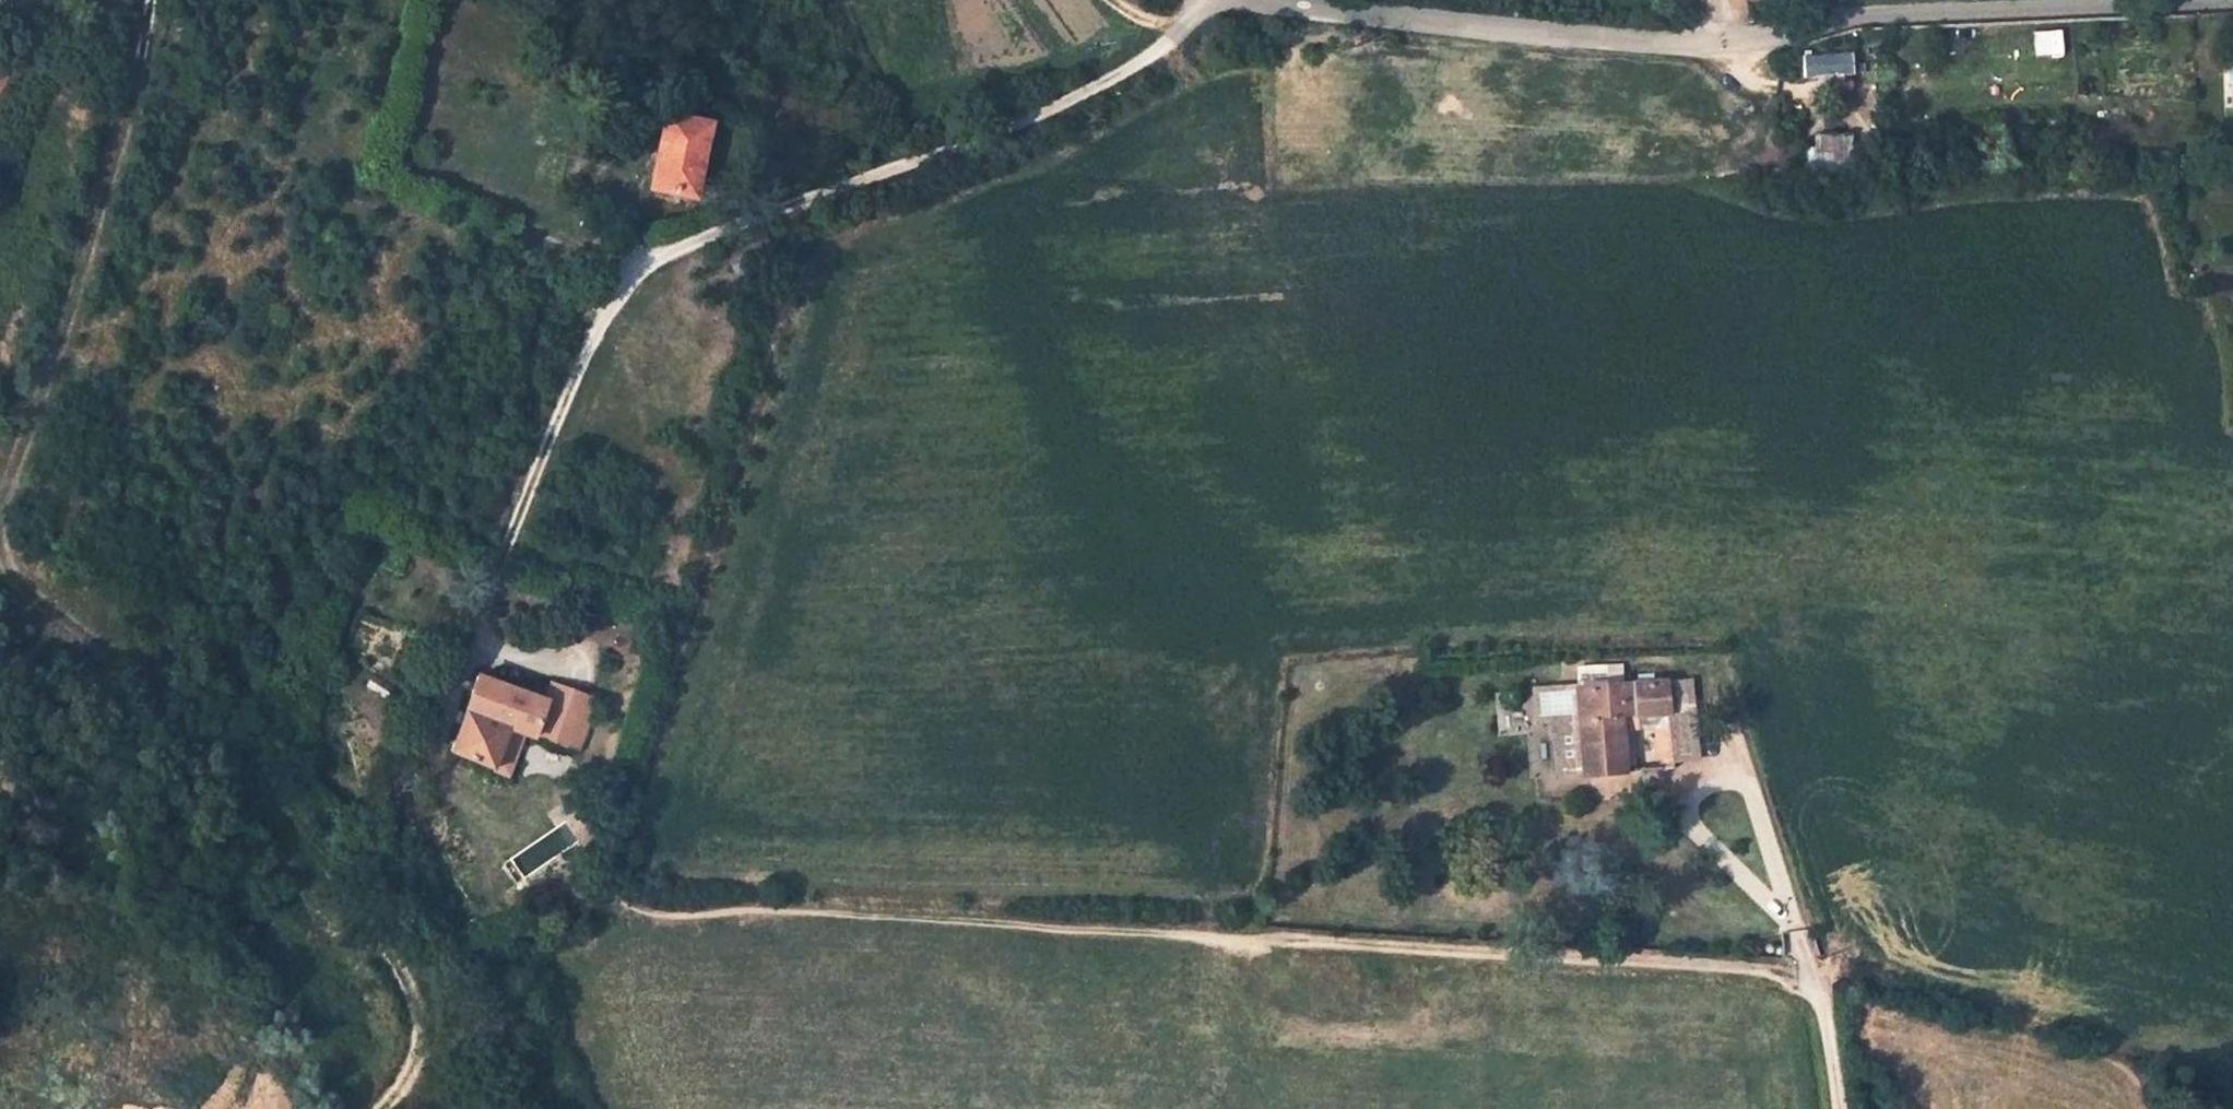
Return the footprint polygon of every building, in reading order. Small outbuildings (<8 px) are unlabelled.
[(1847,58),(1819,59),(1819,72),(1847,71),(1847,58)] [(710,124),(667,115),(652,188),(696,197),(710,124)] [(572,712),(477,676),(450,751),(508,775),(524,734),(576,752),(595,704),(578,698),(572,712)] [(1667,678),(1578,687),(1580,716),(1584,773),(1621,771),(1617,716),(1669,712),(1667,678)] [(1580,716),(1555,718),(1560,776),(1584,773),(1580,716)]
